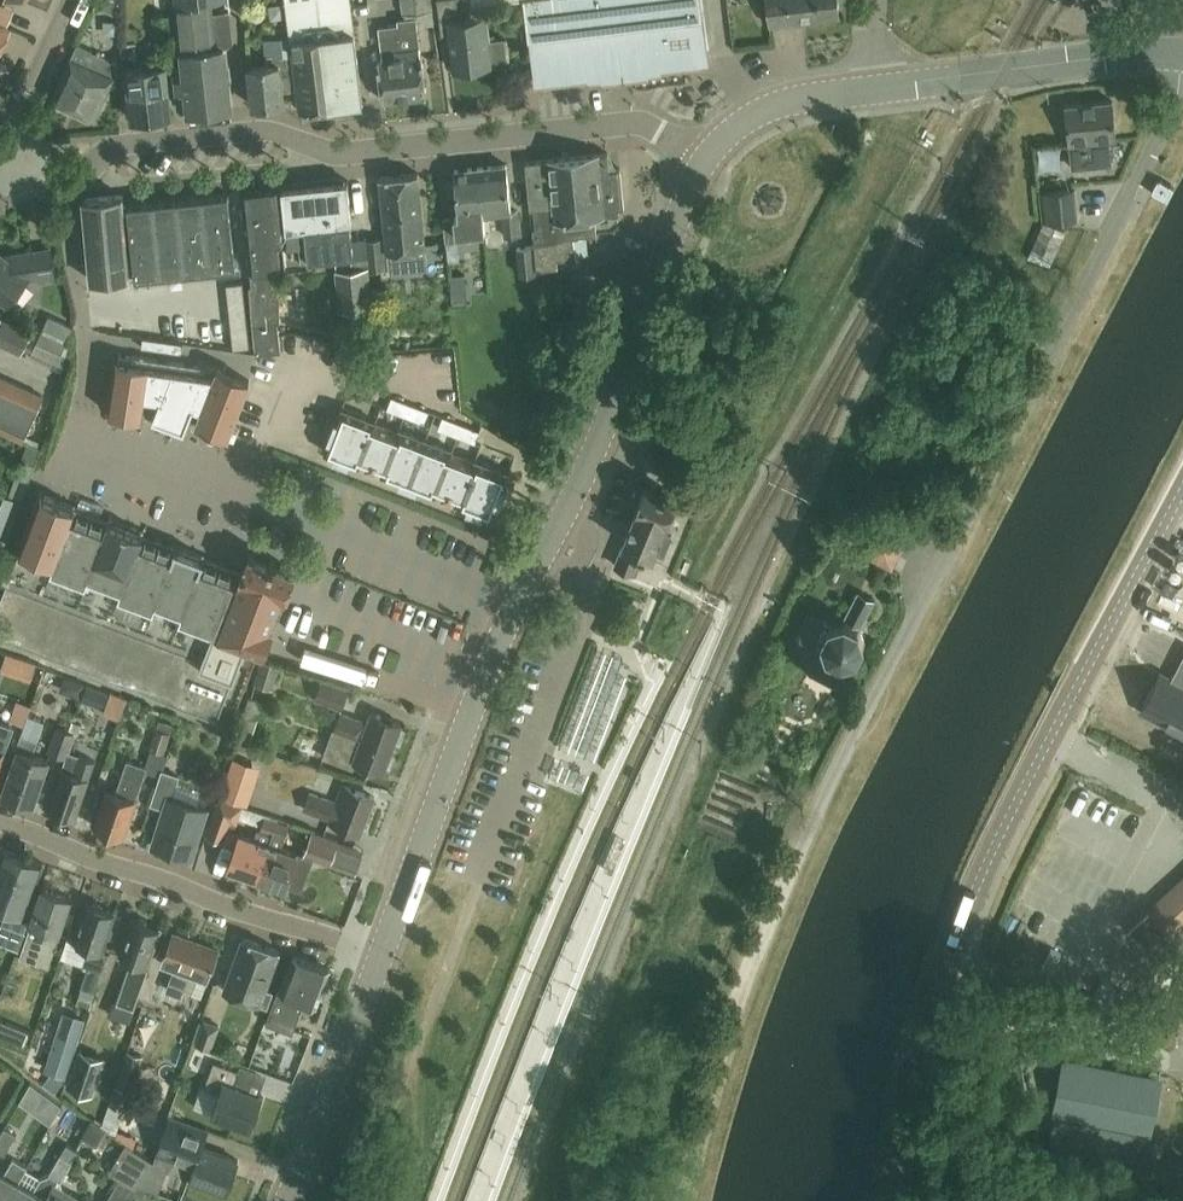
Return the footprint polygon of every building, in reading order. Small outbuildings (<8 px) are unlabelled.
[(182,50),(183,65),(176,65),(177,77),(176,77),(177,89),(178,89),(178,88),(177,87),(185,86),(188,112),(189,112),(230,108),(224,46),(213,47),(209,13),(208,0),(191,0),(178,1),(182,50)] [(294,63),(287,64),(286,52),(275,53),(277,72),(280,72),(282,89),(297,87),(299,110),(363,102),(351,0),(286,0),(294,63)] [(433,9),(432,0),(402,0),(403,12),(433,9)] [(453,67),(473,65),(476,68),(485,67),(488,63),(493,63),(493,61),(506,60),(504,37),(487,39),(484,13),(458,16),(457,0),(437,0),(440,33),(449,32),(453,67)] [(710,58),(703,0),(526,0),(535,81),(710,58)] [(770,25),(839,16),(837,0),(767,0),(770,25)] [(0,3),(0,22),(7,25),(14,9),(0,3)] [(420,53),(417,16),(398,18),(399,23),(403,61),(397,61),(401,99),(410,98),(410,96),(426,95),(421,53),(420,53)] [(400,99),(401,99),(397,61),(403,61),(399,23),(379,25),(383,57),(379,58),(383,99),(400,97),(400,99)] [(11,29),(0,24),(0,54),(11,29)] [(95,116),(118,64),(105,58),(106,56),(77,44),(53,97),(95,116)] [(283,102),(282,89),(280,72),(277,72),(275,53),(267,54),(268,64),(248,67),(252,106),(256,105),(256,108),(268,107),(268,104),(283,102)] [(126,69),(132,118),(170,114),(164,58),(144,60),(145,67),(126,69)] [(10,66),(0,62),(0,91),(10,66)] [(1111,140),(1117,139),(1113,100),(1068,105),(1074,168),(1113,164),(1111,140)] [(611,168),(609,150),(527,160),(532,206),(535,206),(537,225),(533,225),(538,268),(558,266),(557,259),(577,256),(574,235),(597,233),(595,215),(620,212),(619,206),(625,205),(620,166),(611,168)] [(485,214),(485,213),(504,211),(506,234),(521,232),(519,209),(512,209),(508,164),(479,166),(485,214)] [(447,241),(459,240),(458,234),(486,231),(485,214),(479,166),(456,169),(460,215),(456,216),(456,218),(445,219),(447,241)] [(394,251),(426,247),(419,174),(380,178),(386,238),(368,240),(370,269),(389,267),(389,260),(395,260),(394,251)] [(282,186),(286,229),(352,221),(347,181),(347,180),(344,180),(288,186),(282,186)] [(282,240),(283,240),(286,239),(280,187),(243,191),(250,244),(282,240)] [(1044,220),(1078,217),(1075,188),(1041,192),(1044,220)] [(188,271),(235,265),(227,193),(127,203),(138,303),(175,299),(172,273),(178,273),(188,271)] [(92,280),(131,277),(124,195),(84,199),(92,280)] [(356,252),(352,221),(286,229),(287,240),(284,240),(288,266),(315,263),(314,257),(336,254),(338,268),(336,268),(341,308),(372,304),(367,266),(353,267),(351,252),(356,252)] [(1053,257),(1065,230),(1045,221),(1033,247),(1053,257)] [(285,266),(282,240),(250,244),(254,283),(250,284),(253,323),(252,323),(255,353),(282,350),(278,321),(279,320),(280,267),(285,266)] [(460,258),(459,240),(447,241),(449,259),(460,258)] [(533,244),(516,246),(519,273),(536,272),(533,244)] [(56,281),(51,246),(5,253),(0,249),(0,294),(6,300),(26,278),(39,277),(40,283),(56,281)] [(468,303),(466,274),(451,275),(453,305),(468,303)] [(244,280),(227,281),(234,347),(251,346),(244,280)] [(41,331),(66,343),(73,326),(49,315),(41,331)] [(0,322),(0,343),(21,352),(30,332),(2,318),(0,322)] [(66,343),(41,331),(37,341),(62,353),(66,343)] [(183,343),(143,337),(142,346),(182,352),(183,343)] [(196,422),(228,435),(249,380),(217,367),(119,354),(118,362),(116,361),(109,411),(143,416),(144,409),(154,413),(153,416),(185,428),(189,417),(197,420),(196,422)] [(0,374),(0,427),(22,437),(42,393),(0,374)] [(392,396),(388,408),(387,408),(397,412),(401,400),(392,396)] [(411,403),(401,400),(397,412),(406,415),(411,403)] [(406,415),(415,419),(420,407),(411,403),(406,415)] [(376,420),(342,407),(337,420),(335,419),(328,438),(330,439),(325,451),(335,455),(334,457),(349,463),(350,461),(359,464),(360,462),(358,462),(374,422),(376,423),(376,421),(376,420)] [(429,410),(420,407),(415,419),(425,422),(429,410)] [(448,431),(452,419),(443,416),(438,428),(448,431)] [(452,419),(448,431),(457,435),(462,423),(452,419)] [(400,432),(398,431),(376,423),(374,422),(358,462),(360,462),(383,471),(385,472),(400,432)] [(466,439),(471,427),(462,423),(457,435),(466,439)] [(471,427),(466,439),(476,442),(480,430),(471,427)] [(398,431),(400,432),(385,472),(383,471),(382,474),(400,481),(399,482),(408,485),(426,439),(399,429),(398,431)] [(436,492),(435,491),(450,451),(452,452),(453,450),(426,439),(408,485),(417,489),(417,487),(435,494),(436,492)] [(452,452),(450,451),(435,491),(436,492),(459,500),(461,501),(476,461),(475,461),(452,452)] [(461,501),(459,500),(458,502),(468,506),(467,509),(482,514),(483,512),(492,516),(497,503),(499,504),(506,485),(505,485),(509,472),(476,459),(475,459),(475,461),(476,461),(461,501)] [(677,497),(646,484),(623,541),(625,541),(645,551),(654,554),(654,553),(665,557),(673,536),(663,532),(677,497)] [(242,573),(204,558),(205,557),(175,545),(175,547),(143,535),(144,533),(108,519),(107,521),(76,509),(76,507),(40,493),(19,547),(0,598),(0,633),(217,717),(246,642),(264,649),(273,626),(270,624),(282,593),(285,594),(294,571),(275,563),(275,561),(270,560),(270,561),(250,553),(242,573)] [(900,551),(908,535),(874,518),(866,534),(900,551)] [(636,573),(645,551),(625,541),(616,565),(636,573)] [(839,683),(841,662),(861,658),(869,642),(860,623),(873,598),(860,591),(846,615),(828,621),(828,622),(809,612),(799,631),(799,638),(806,664),(811,670),(835,682),(839,683)] [(618,662),(621,656),(611,651),(571,748),(603,761),(639,671),(618,662)] [(19,657),(4,652),(0,665),(0,671),(14,676),(19,657)] [(1161,673),(1142,709),(1182,731),(1182,684),(1161,673)] [(321,704),(350,707),(354,681),(324,677),(321,704)] [(103,706),(109,692),(85,683),(80,696),(103,706)] [(53,713),(64,700),(50,688),(38,701),(53,713)] [(108,713),(124,719),(133,697),(116,691),(108,713)] [(247,726),(266,731),(274,702),(255,697),(247,726)] [(7,736),(18,739),(27,712),(14,708),(6,731),(9,732),(7,736)] [(352,765),(354,759),(383,770),(386,764),(390,765),(394,752),(391,751),(392,746),(395,738),(399,740),(404,727),(400,725),(401,722),(371,711),(368,720),(340,710),(334,725),(324,754),(352,765)] [(32,802),(47,757),(32,752),(43,717),(27,712),(16,746),(17,746),(2,792),(32,802)] [(48,750),(64,755),(73,730),(57,724),(48,750)] [(170,732),(155,727),(149,748),(163,753),(170,732)] [(46,808),(74,817),(88,776),(94,758),(66,749),(61,767),(60,767),(46,808)] [(137,796),(136,796),(146,766),(127,759),(115,791),(106,787),(93,823),(123,834),(137,796)] [(592,790),(602,767),(582,759),(579,766),(561,759),(554,774),(592,790)] [(233,761),(226,780),(244,786),(251,767),(233,761)] [(191,856),(206,808),(171,796),(178,774),(162,770),(152,802),(163,805),(151,843),(191,856)] [(361,831),(374,795),(342,784),(336,800),(310,790),(304,807),(330,817),(329,819),(361,831)] [(223,839),(228,826),(223,824),(226,816),(237,820),(242,804),(219,795),(206,832),(219,837),(223,839)] [(227,862),(256,873),(276,818),(265,814),(260,826),(256,836),(228,826),(223,839),(234,843),(227,862)] [(276,818),(256,873),(285,883),(286,881),(300,886),(312,856),(280,845),(288,823),(276,818)] [(334,837),(309,828),(302,847),(327,856),(334,837)] [(6,910),(25,859),(2,850),(0,857),(0,907),(6,910)] [(345,851),(344,864),(365,866),(366,853),(345,851)] [(42,865),(25,859),(6,910),(0,925),(23,933),(35,901),(29,899),(42,865)] [(1167,929),(1168,929),(1182,915),(1182,879),(1150,910),(1131,928),(1148,947),(1167,929)] [(64,915),(69,899),(42,889),(19,957),(34,962),(46,930),(57,933),(64,915)] [(87,967),(80,986),(93,991),(106,953),(100,951),(114,913),(100,908),(101,905),(92,902),(91,905),(87,904),(78,928),(75,927),(73,935),(76,936),(73,943),(88,948),(82,965),(87,967)] [(132,1006),(158,933),(159,930),(146,925),(145,922),(139,920),(136,921),(132,920),(119,957),(132,961),(118,1000),(132,1006)] [(175,970),(167,992),(165,999),(177,1004),(182,990),(201,996),(206,982),(217,951),(199,945),(199,943),(187,938),(187,940),(173,935),(162,966),(175,970)] [(266,990),(280,952),(242,939),(222,992),(267,1009),(273,992),(266,990)] [(328,970),(292,957),(280,991),(277,989),(264,1025),(291,1035),(303,1002),(315,1006),(328,970)] [(26,996),(31,972),(18,969),(13,993),(26,996)] [(83,1019),(64,1013),(46,1068),(65,1074),(83,1019)] [(27,1027),(0,1017),(0,1036),(20,1044),(27,1027)] [(210,1048),(219,1025),(205,1020),(196,1043),(210,1048)] [(94,1094),(106,1057),(78,1048),(66,1085),(94,1094)] [(116,1086),(131,1090),(143,1055),(128,1050),(116,1086)] [(250,1130),(262,1097),(232,1086),(237,1073),(214,1064),(205,1089),(219,1094),(211,1116),(250,1130)] [(1159,1082),(1065,1064),(1056,1110),(1150,1128),(1159,1082)] [(125,1109),(131,1090),(116,1086),(115,1085),(101,1126),(113,1134),(115,1135),(124,1108),(125,1109)] [(43,1089),(34,1106),(59,1119),(68,1102),(43,1089)] [(227,1193),(238,1162),(202,1149),(208,1133),(170,1119),(158,1149),(195,1163),(189,1179),(227,1193)] [(104,1128),(91,1120),(81,1137),(82,1137),(83,1137),(89,1140),(98,1139),(104,1128)] [(4,1156),(15,1136),(4,1129),(0,1136),(0,1154),(4,1156)] [(119,1179),(136,1190),(154,1161),(127,1143),(109,1171),(112,1173),(113,1172),(121,1177),(119,1179)] [(46,1199),(45,1199),(54,1185),(56,1181),(59,1183),(71,1162),(70,1161),(76,1150),(66,1144),(48,1176),(40,1179),(25,1171),(27,1168),(26,1167),(7,1200),(45,1200),(46,1199)] [(26,1167),(12,1159),(3,1175),(0,1173),(0,1200),(7,1200),(26,1167)] [(45,1199),(46,1199),(45,1200),(83,1200),(54,1185),(45,1199)]
